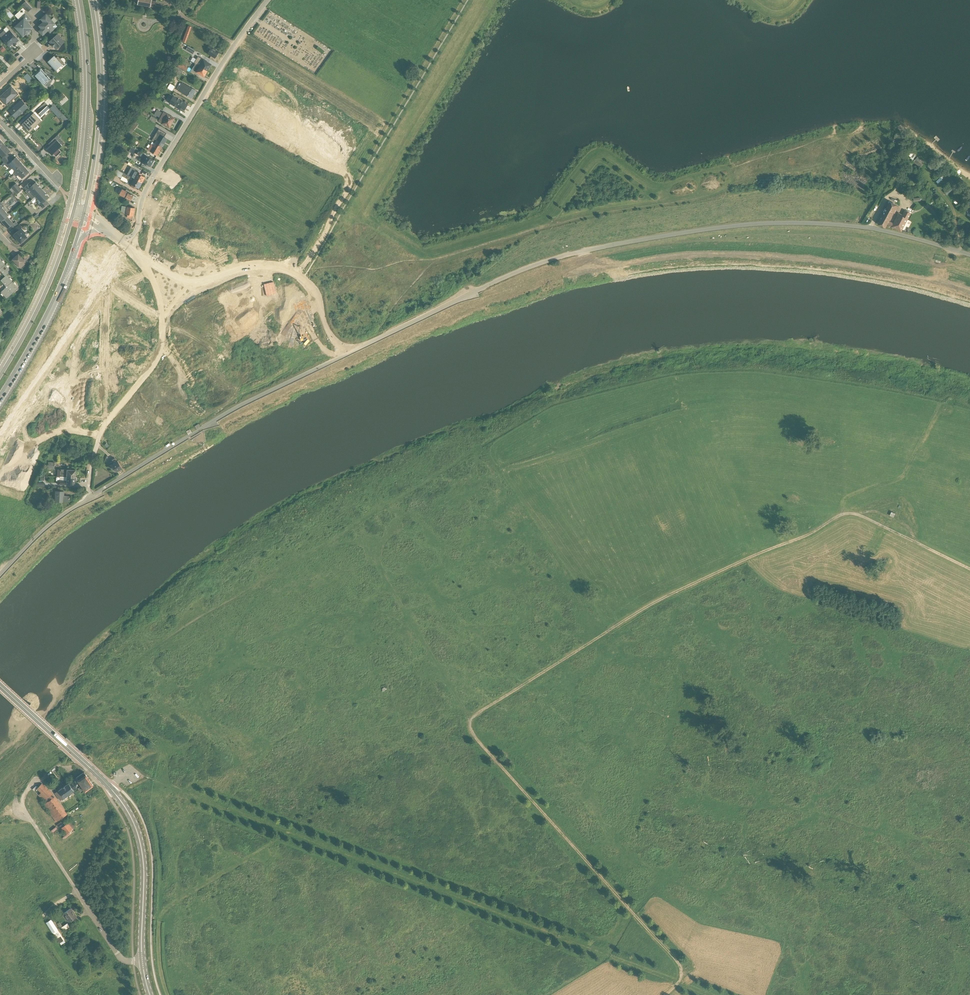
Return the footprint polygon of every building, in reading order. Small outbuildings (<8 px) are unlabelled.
[(14,26),(23,36),(26,33),(27,33),(29,31),(32,28),(28,23),(31,20),(24,12),(25,10),(23,8),(15,15),(20,21),(14,26)] [(55,28),(57,26),(55,24),(55,23),(51,19),(46,13),(41,19),(43,21),(39,25),(41,28),(39,30),(43,35),(48,30),(50,33),(55,28)] [(192,27),(188,25),(182,41),(185,42),(190,30),(191,30),(192,27)] [(10,47),(13,45),(14,46),(17,43),(16,42),(18,40),(6,26),(3,29),(4,30),(0,33),(0,36),(10,47)] [(57,34),(50,40),(50,42),(52,44),(51,45),(53,47),(54,46),(56,48),(57,48),(64,42),(57,34)] [(214,58),(219,51),(209,45),(207,48),(209,50),(207,54),(214,58)] [(56,58),(54,55),(47,61),(55,70),(64,62),(65,62),(65,61),(65,60),(65,59),(64,58),(63,58),(62,58),(61,58),(60,59),(58,56),(56,58)] [(198,56),(194,63),(195,63),(207,70),(211,64),(198,56)] [(178,62),(177,66),(183,70),(186,71),(188,67),(178,62)] [(195,72),(203,76),(207,70),(195,63),(192,69),(196,71),(195,72)] [(183,70),(177,66),(177,68),(175,67),(173,73),(175,73),(174,75),(178,78),(183,70)] [(41,68),(34,74),(44,85),(45,84),(48,86),(54,77),(45,70),(44,71),(41,68)] [(27,73),(23,76),(29,82),(32,79),(27,73)] [(196,90),(182,82),(177,90),(191,98),(196,90)] [(0,96),(0,98),(6,105),(18,93),(11,86),(7,89),(3,93),(0,96)] [(56,97),(62,104),(68,99),(63,92),(56,97)] [(187,104),(173,95),(169,102),(183,111),(187,104)] [(28,106),(22,99),(9,111),(15,118),(28,106)] [(175,118),(163,111),(158,121),(161,122),(161,123),(169,128),(175,118)] [(33,113),(22,123),(24,125),(24,126),(26,129),(27,129),(29,131),(40,120),(33,113)] [(130,127),(133,130),(138,124),(135,121),(130,127)] [(125,134),(129,136),(133,130),(130,127),(125,134)] [(157,132),(152,141),(162,147),(167,138),(157,132)] [(60,136),(58,134),(48,143),(50,145),(57,139),(62,145),(64,143),(59,137),(60,136)] [(62,145),(57,139),(50,145),(46,149),(50,152),(52,154),(53,154),(56,157),(61,151),(59,148),(62,145)] [(162,147),(152,141),(147,149),(150,150),(149,151),(157,155),(162,147)] [(10,156),(7,154),(10,150),(4,143),(0,147),(0,154),(3,157),(1,159),(4,162),(10,156)] [(134,152),(140,155),(141,152),(131,146),(128,151),(133,154),(134,152)] [(154,160),(143,154),(139,161),(142,162),(141,162),(146,165),(147,164),(150,166),(154,160)] [(15,171),(23,164),(16,156),(13,159),(10,156),(4,162),(10,169),(12,167),(15,171)] [(924,161),(917,156),(913,161),(920,166),(924,161)] [(29,171),(23,164),(15,171),(13,172),(20,180),(29,171)] [(127,174),(142,182),(145,177),(141,175),(142,173),(137,171),(138,170),(131,167),(127,174)] [(117,169),(114,174),(121,178),(122,176),(127,178),(129,183),(130,184),(129,185),(134,188),(135,186),(139,188),(142,182),(127,174),(117,169)] [(940,170),(933,178),(938,182),(945,175),(940,170)] [(30,182),(24,187),(27,190),(25,191),(32,198),(42,189),(36,182),(32,185),(30,182)] [(947,194),(954,188),(951,184),(944,191),(947,194)] [(14,190),(12,192),(15,195),(17,193),(17,194),(22,189),(19,186),(14,190)] [(125,190),(120,188),(117,193),(130,200),(133,195),(127,191),(128,190),(126,189),(125,190)] [(49,196),(42,189),(35,196),(31,200),(33,203),(38,199),(36,201),(39,203),(38,203),(43,208),(48,202),(46,199),(49,196)] [(895,212),(898,206),(889,201),(885,208),(895,212)] [(0,203),(0,220),(1,221),(7,215),(9,214),(5,210),(7,209),(1,202),(0,203)] [(132,219),(134,207),(123,206),(122,211),(125,214),(127,214),(127,216),(132,219)] [(885,208),(878,223),(885,227),(893,212),(885,208)] [(901,231),(911,213),(904,210),(902,214),(898,212),(897,213),(898,214),(893,222),(889,220),(887,223),(901,231)] [(7,215),(1,221),(8,228),(11,225),(14,228),(19,224),(16,221),(14,223),(7,215)] [(19,224),(14,228),(14,229),(16,232),(13,234),(20,242),(27,236),(25,234),(26,233),(21,228),(22,227),(19,224)] [(20,268),(27,262),(25,261),(27,259),(24,256),(22,258),(18,253),(12,259),(20,268)] [(5,264),(0,268),(0,270),(5,276),(6,275),(11,270),(6,264),(5,264)] [(8,285),(12,281),(6,275),(5,276),(0,280),(6,285),(8,285)] [(8,285),(7,287),(12,293),(18,287),(13,281),(12,281),(8,285)] [(7,298),(12,293),(7,287),(5,287),(1,292),(7,298)] [(78,315),(80,311),(68,305),(66,309),(78,315)] [(112,460),(109,462),(110,464),(112,468),(114,467),(116,471),(122,467),(117,460),(115,457),(112,459),(112,460)] [(59,476),(75,476),(76,469),(57,468),(57,475),(59,476)] [(67,483),(75,483),(75,480),(76,480),(76,478),(75,478),(75,476),(59,476),(59,479),(58,479),(58,484),(67,484),(67,483)] [(56,490),(55,500),(62,501),(62,500),(69,500),(69,501),(69,495),(62,495),(62,494),(64,494),(64,491),(56,490)] [(93,785),(86,774),(84,771),(68,782),(74,791),(78,788),(81,792),(85,790),(85,791),(93,785)] [(64,798),(74,791),(68,782),(58,789),(58,790),(55,793),(60,800),(64,798)] [(53,794),(41,783),(34,791),(46,803),(43,805),(55,823),(67,814),(55,797),(52,794),(53,794)] [(61,828),(66,834),(73,828),(68,822),(61,828)] [(64,913),(70,921),(77,916),(71,908),(64,913)] [(57,931),(58,930),(52,920),(47,923),(53,933),(57,931)] [(64,941),(57,931),(53,933),(60,943),(64,941)]
